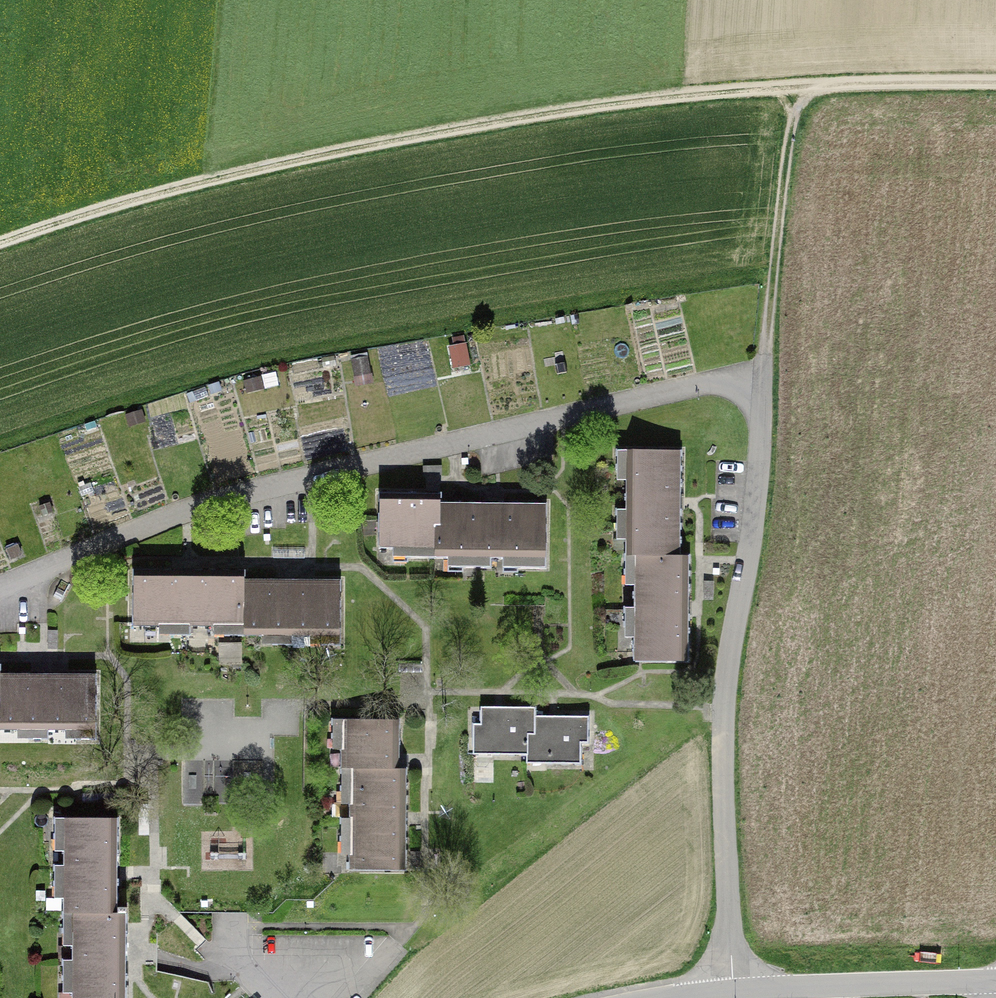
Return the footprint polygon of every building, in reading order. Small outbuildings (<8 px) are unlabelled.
[(389,390),(437,380),(428,335),(379,345),(389,390)] [(626,555),(681,555),(681,510),(650,510),(650,498),(681,498),(681,451),(616,450),(616,470),(626,470),(626,509),(617,509),(617,529),(626,529),(626,555)] [(453,558),(454,503),(439,502),(439,516),(426,516),(427,493),(379,492),(378,549),(405,549),(405,558),(453,558)] [(454,503),(453,558),(460,558),(460,567),(490,568),(491,559),(515,559),(515,568),(546,568),(546,504),(499,503),(499,526),(486,526),(487,503),(454,503)] [(681,555),(626,555),(626,574),(636,574),(635,607),(627,607),(627,627),(636,627),(636,662),(689,662),(689,615),(658,615),(659,602),(689,602),(689,555),(681,555)] [(237,636),(237,571),(195,571),(195,601),(183,601),(183,571),(133,570),(133,626),(170,627),(170,636),(189,636),(189,627),(225,627),(224,636),(237,636)] [(237,571),(237,636),(272,636),(272,645),(292,645),(292,636),(320,636),(320,645),(340,645),(340,580),(298,580),(297,611),(285,611),(285,580),(244,580),(244,571),(237,571)] [(28,730),(28,739),(47,739),(47,730),(76,730),(76,739),(96,740),(96,675),(53,674),(53,705),(41,705),(41,674),(0,674),(0,730),(28,730)] [(530,756),(531,707),(480,706),(480,723),(473,723),(472,755),(530,756)] [(531,707),(530,756),(547,756),(547,764),(581,764),(581,743),(589,743),(589,716),(535,715),(535,707),(531,707)] [(349,791),(406,791),(406,768),(368,767),(368,755),(399,755),(400,719),(332,719),(332,739),(341,739),(341,791),(349,791)] [(406,791),(349,791),(349,818),(340,818),(340,841),(349,841),(349,870),(406,870),(406,825),(374,825),(374,812),(406,812),(406,791)] [(62,914),(127,914),(127,907),(118,907),(118,879),(88,879),(88,866),(118,867),(119,818),(54,817),(54,838),(63,838),(63,865),(54,865),(54,886),(63,886),(62,914)] [(62,914),(62,933),(71,933),(71,959),(62,959),(62,980),(71,980),(71,997),(126,997),(126,974),(96,974),(96,961),(127,961),(127,914),(62,914)]
